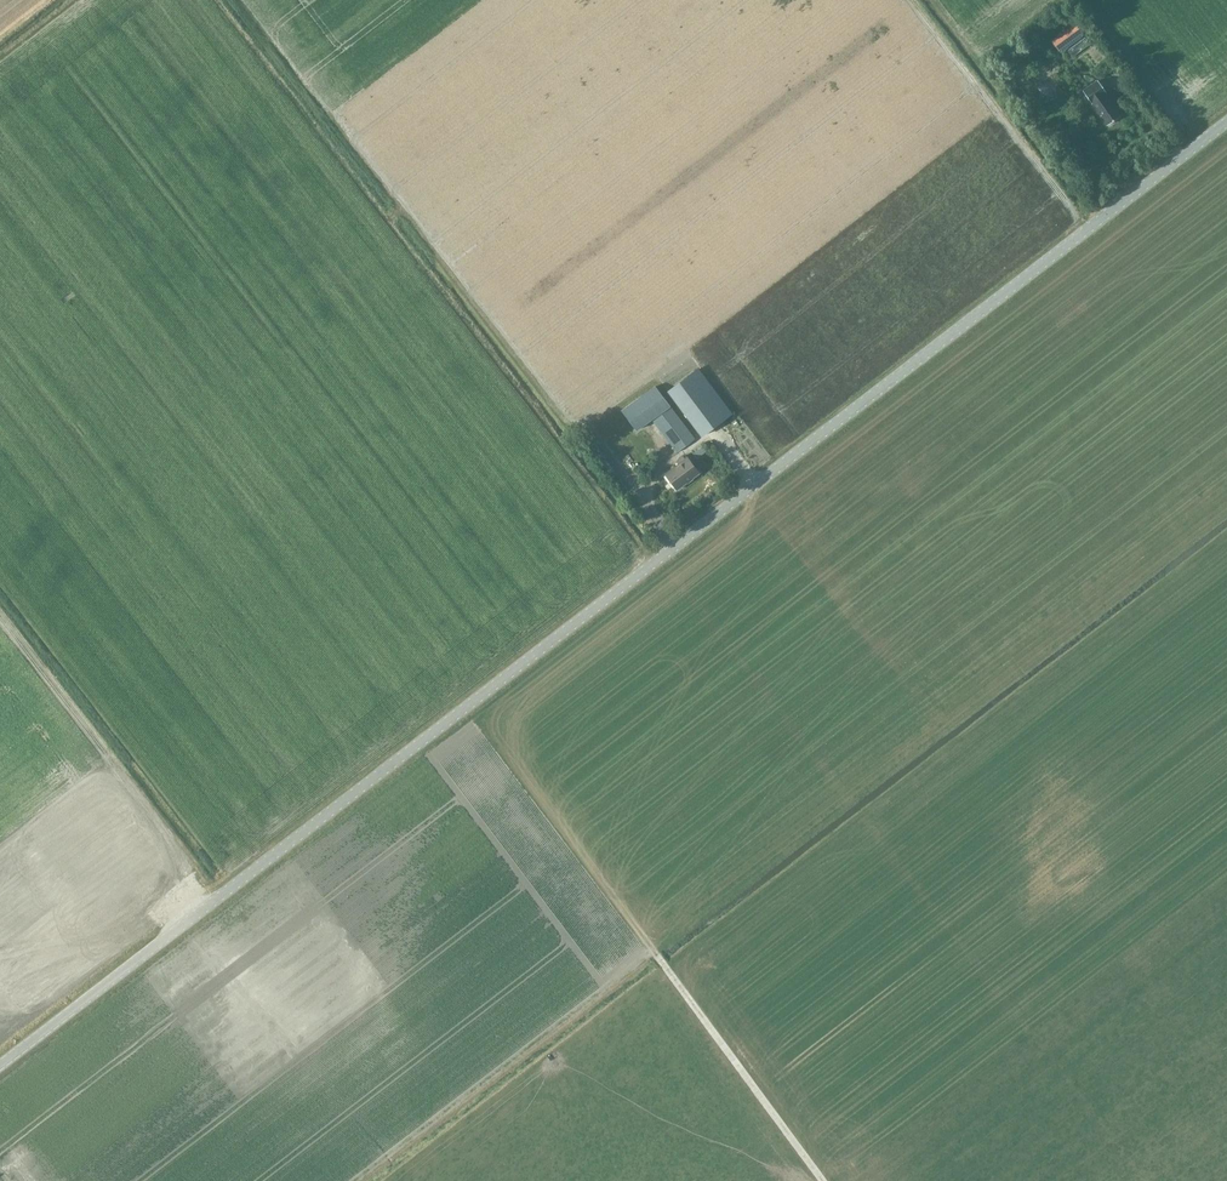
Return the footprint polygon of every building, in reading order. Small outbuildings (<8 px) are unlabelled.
[(1059,52),(1083,34),(1075,23),(1051,41),(1059,52)] [(1097,80),(1082,91),(1107,126),(1120,117),(1104,95),(1107,93),(1097,80)] [(732,413),(698,368),(668,390),(702,435),(732,413)] [(655,385),(621,409),(637,430),(652,419),(678,452),(695,439),(655,385)] [(702,444),(693,450),(695,453),(694,454),(697,458),(706,452),(703,448),(704,447),(702,444)] [(687,456),(665,473),(677,489),(699,473),(687,456)]
